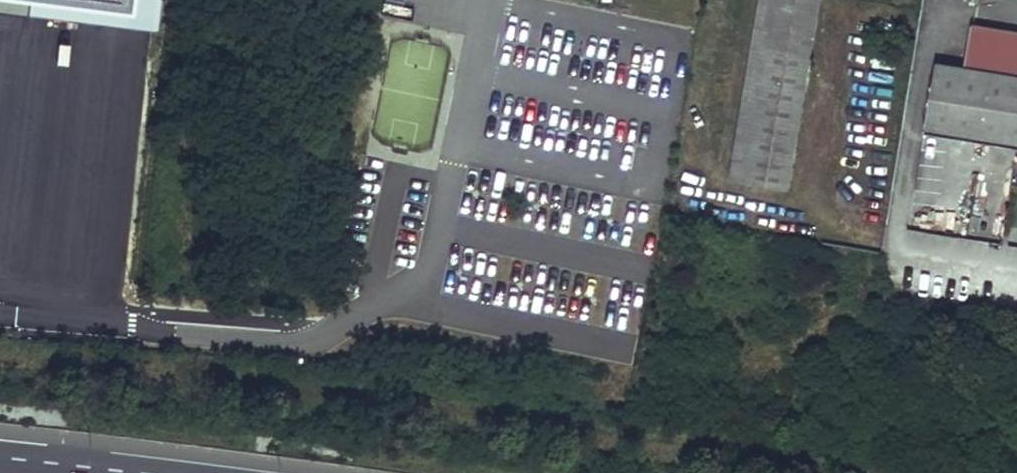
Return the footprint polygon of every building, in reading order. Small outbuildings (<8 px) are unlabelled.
[(816,22),(818,12),(820,0),(761,0),(744,102),(732,178),(787,188),(816,22)] [(961,53),(959,66),(1016,75),(1016,62),(961,53)] [(935,62),(925,130),(1016,144),(1016,75),(959,66),(935,62)]
